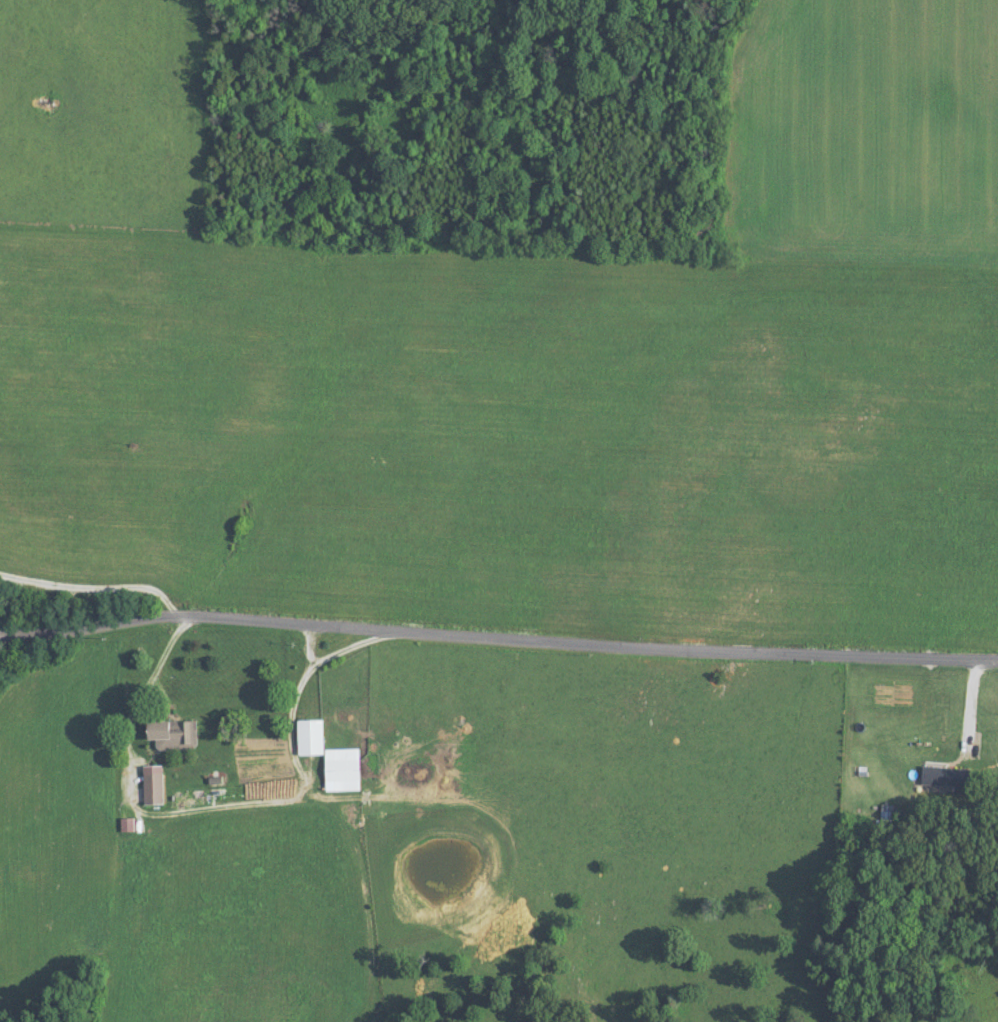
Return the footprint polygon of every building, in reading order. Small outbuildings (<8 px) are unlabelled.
[(152,721),(153,752),(197,746),(196,717),(152,721)] [(324,719),(298,719),(299,754),(325,754),(326,790),(362,790),(362,748),(325,748),(324,719)] [(164,764),(145,764),(145,804),(164,804),(164,764)] [(921,765),(918,783),(969,787),(970,770),(921,765)]
